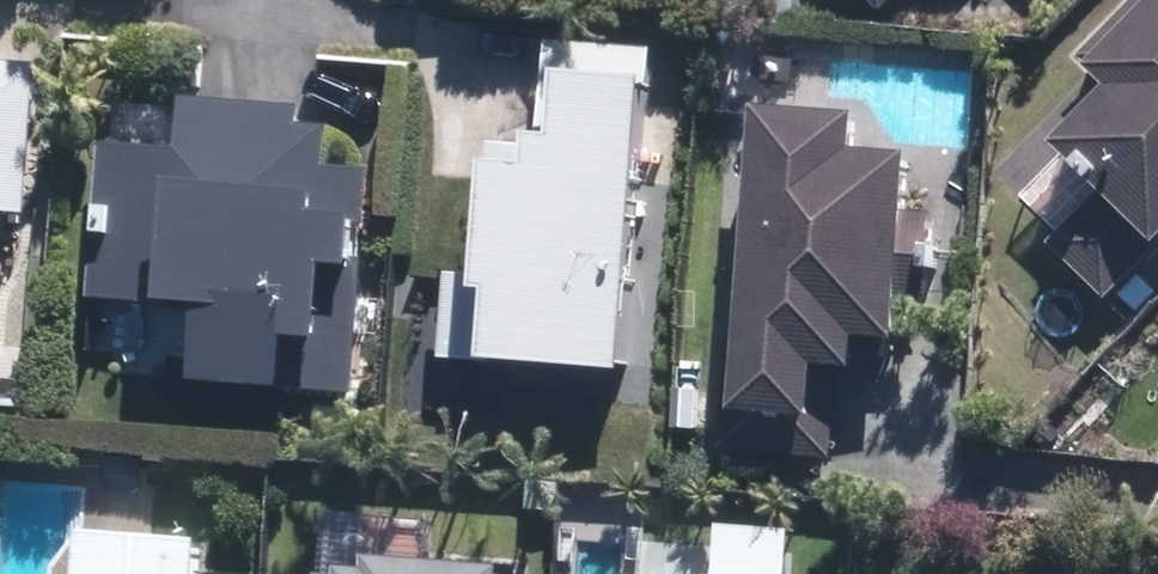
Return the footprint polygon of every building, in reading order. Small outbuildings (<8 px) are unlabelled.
[(30,221),(35,1),(10,0),(0,0),(0,220),(30,221)] [(876,16),(891,0),(859,0),(876,16)] [(1066,58),(1099,93),(1044,145),(1087,191),(1035,239),(1098,306),(1157,250),(1157,0),(1128,0),(1066,58)] [(437,370),(635,379),(650,45),(541,40),(536,139),(485,137),(484,168),(470,167),(465,276),(441,275),(437,370)] [(296,129),(297,102),(171,96),(169,144),(90,140),(82,306),(189,311),(186,389),(357,397),(363,271),(346,270),(349,217),(362,218),(364,168),(311,165),(313,130),(296,129)] [(742,108),(726,419),(791,423),(789,455),(835,457),(836,419),(809,418),(812,371),(846,372),(847,342),(890,344),(899,160),(852,158),(854,114),(742,108)] [(516,559),(378,553),(379,510),(320,509),(318,573),(515,573),(516,559)] [(700,543),(609,538),(607,573),(699,573),(700,543)] [(195,546),(68,540),(67,573),(194,573),(195,546)]
